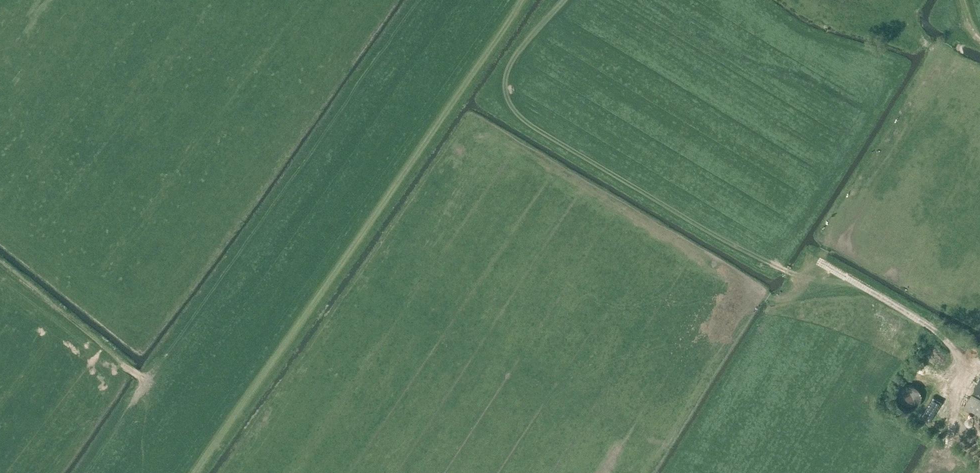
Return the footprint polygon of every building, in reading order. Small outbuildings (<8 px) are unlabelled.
[(964,407),(979,415),(979,378),(964,407)] [(919,405),(920,403),(921,402),(921,401),(921,400),(921,399),(921,397),(921,396),(921,395),(921,394),(920,392),(920,391),(919,390),(918,388),(917,388),(915,387),(914,386),(913,385),(912,385),(910,385),(909,384),(907,384),(906,385),(905,385),(903,385),(902,386),(900,387),(899,388),(898,389),(898,390),(897,391),(896,392),(896,393),(896,394),(895,395),(895,397),(895,398),(895,400),(896,401),(896,402),(896,403),(897,404),(898,406),(899,406),(900,407),(900,408),(902,409),(903,409),(904,410),(905,410),(906,410),(908,411),(909,410),(910,410),(912,410),(913,409),(914,409),(915,408),(916,408),(917,407),(918,406),(919,405)]
